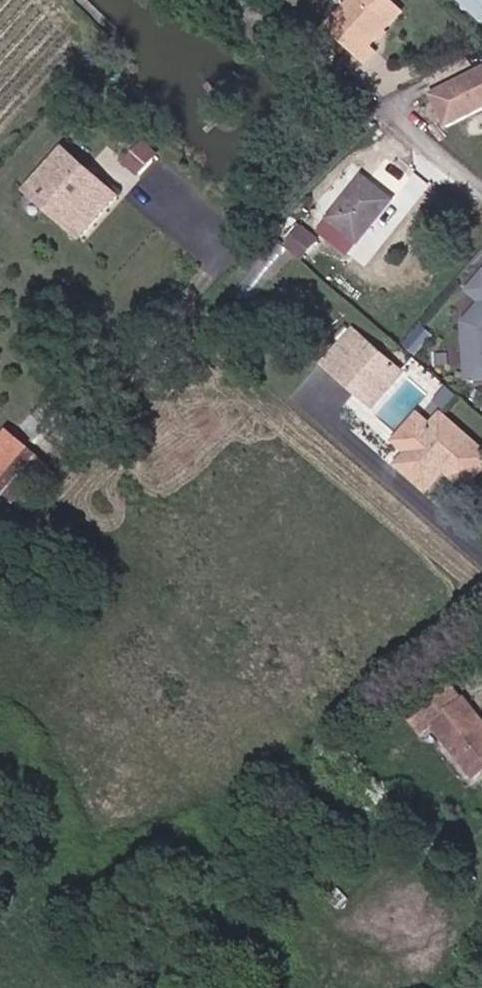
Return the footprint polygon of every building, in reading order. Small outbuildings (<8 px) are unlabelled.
[(367,56),(379,44),(373,38),(406,4),(403,0),(348,0),(329,19),(367,56)] [(460,2),(481,17),(481,0),(461,0),(460,2)] [(447,126),(481,109),(481,64),(430,89),(447,126)] [(79,137),(60,156),(79,173),(101,152),(79,137)] [(114,153),(130,169),(141,158),(125,142),(114,153)] [(141,158),(130,169),(139,177),(157,158),(149,150),(141,158)] [(25,192),(77,239),(93,223),(118,197),(103,182),(96,189),(79,173),(60,156),(25,192)] [(405,192),(377,168),(333,223),(362,246),(405,192)] [(288,246),(309,256),(321,232),(299,222),(288,246)] [(93,223),(77,239),(83,246),(99,229),(93,223)] [(408,377),(377,348),(344,384),(374,412),(408,377)] [(466,480),(481,461),(481,450),(446,415),(401,461),(429,490),(445,474),(452,467),(466,480)] [(30,441),(5,423),(0,431),(0,483),(30,441)] [(0,483),(0,487),(21,505),(55,465),(32,446),(0,483)] [(452,467),(445,474),(459,486),(466,480),(452,467)] [(481,779),(481,731),(460,704),(456,707),(443,691),(406,722),(421,739),(433,729),(478,782),(481,779)]
